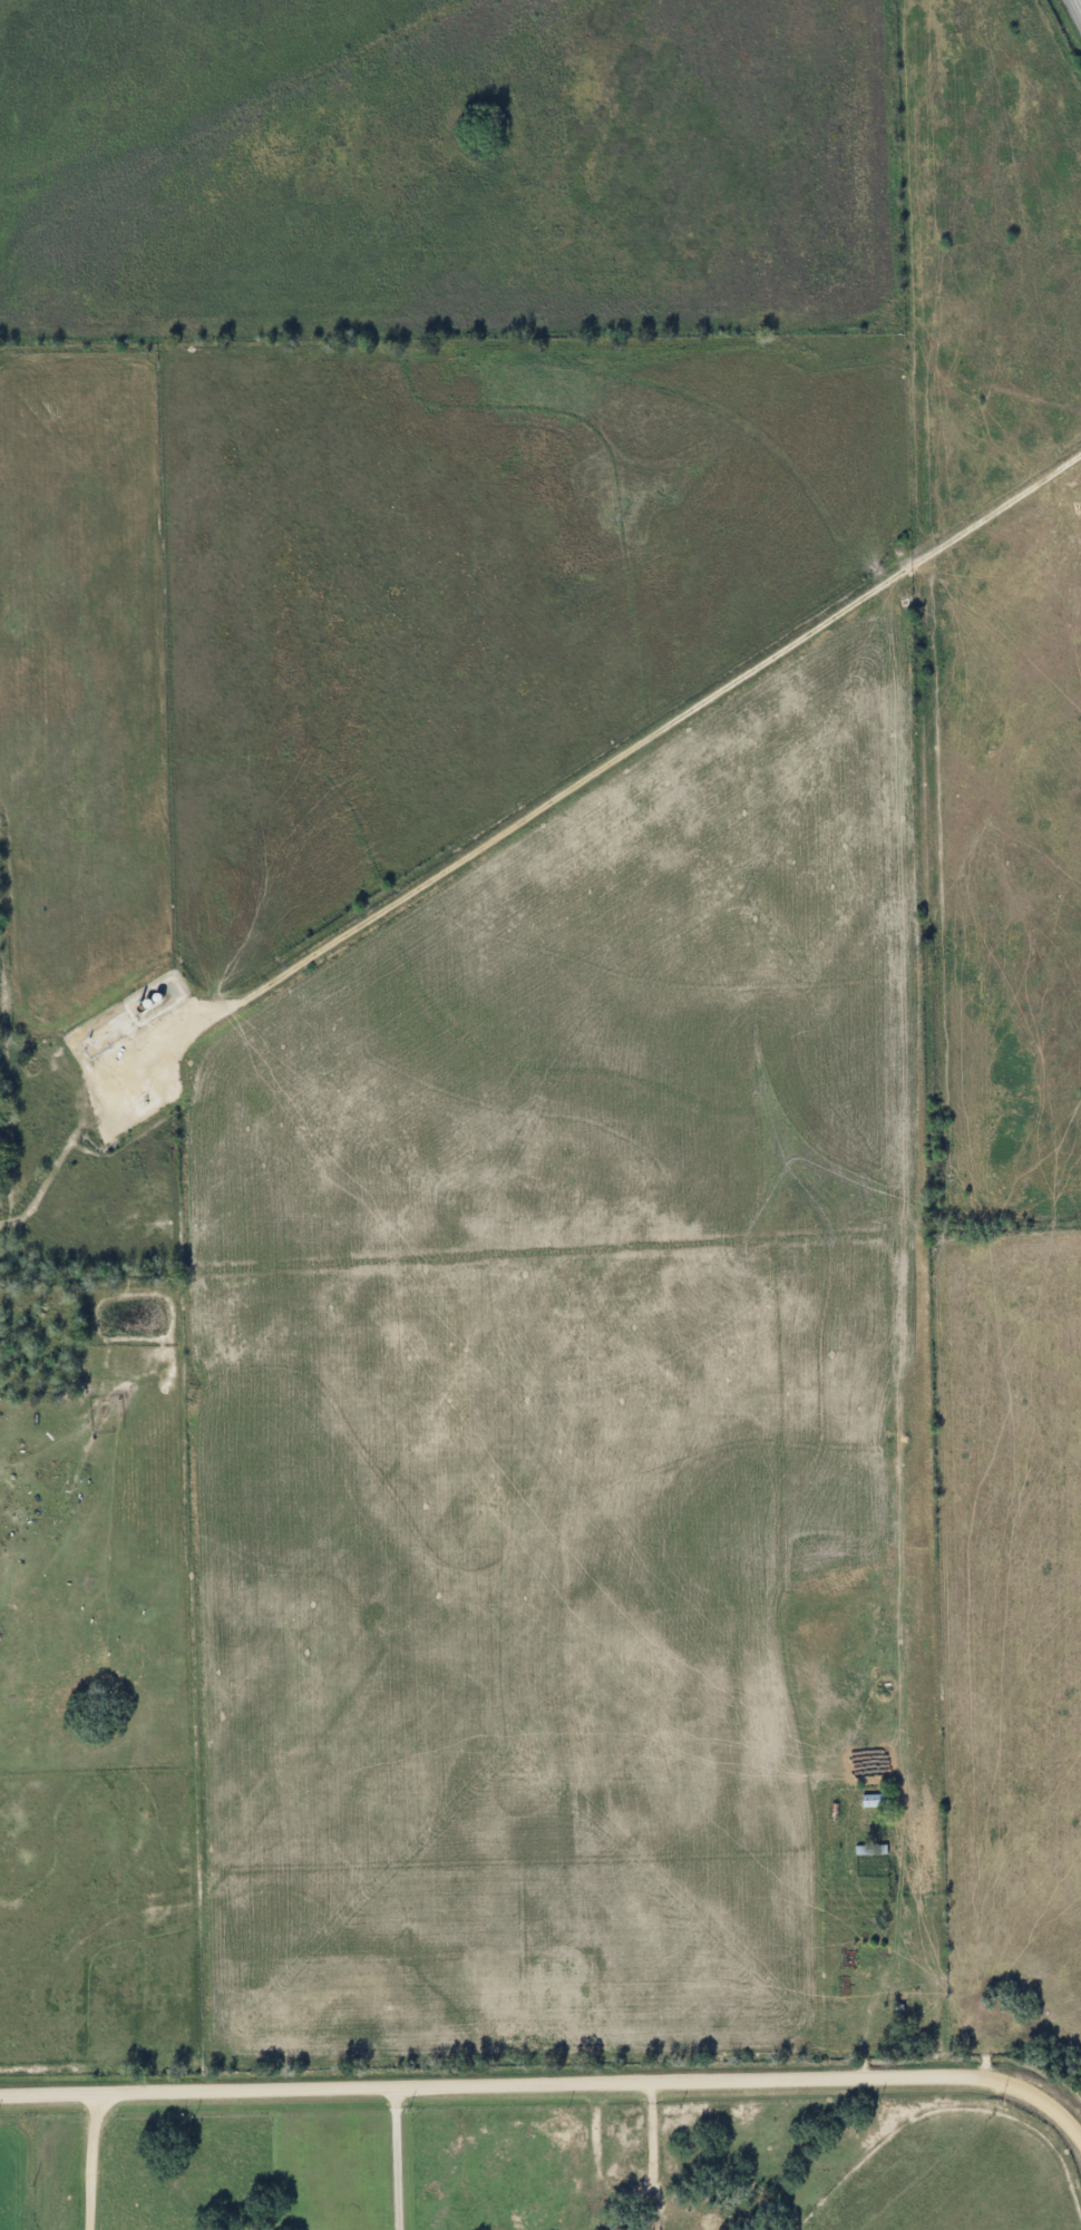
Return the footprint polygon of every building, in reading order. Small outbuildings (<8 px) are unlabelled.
[(857,1806),(878,1806),(878,1794),(857,1794),(857,1806)] [(882,1853),(882,1845),(851,1845),(851,1853),(882,1853)]
